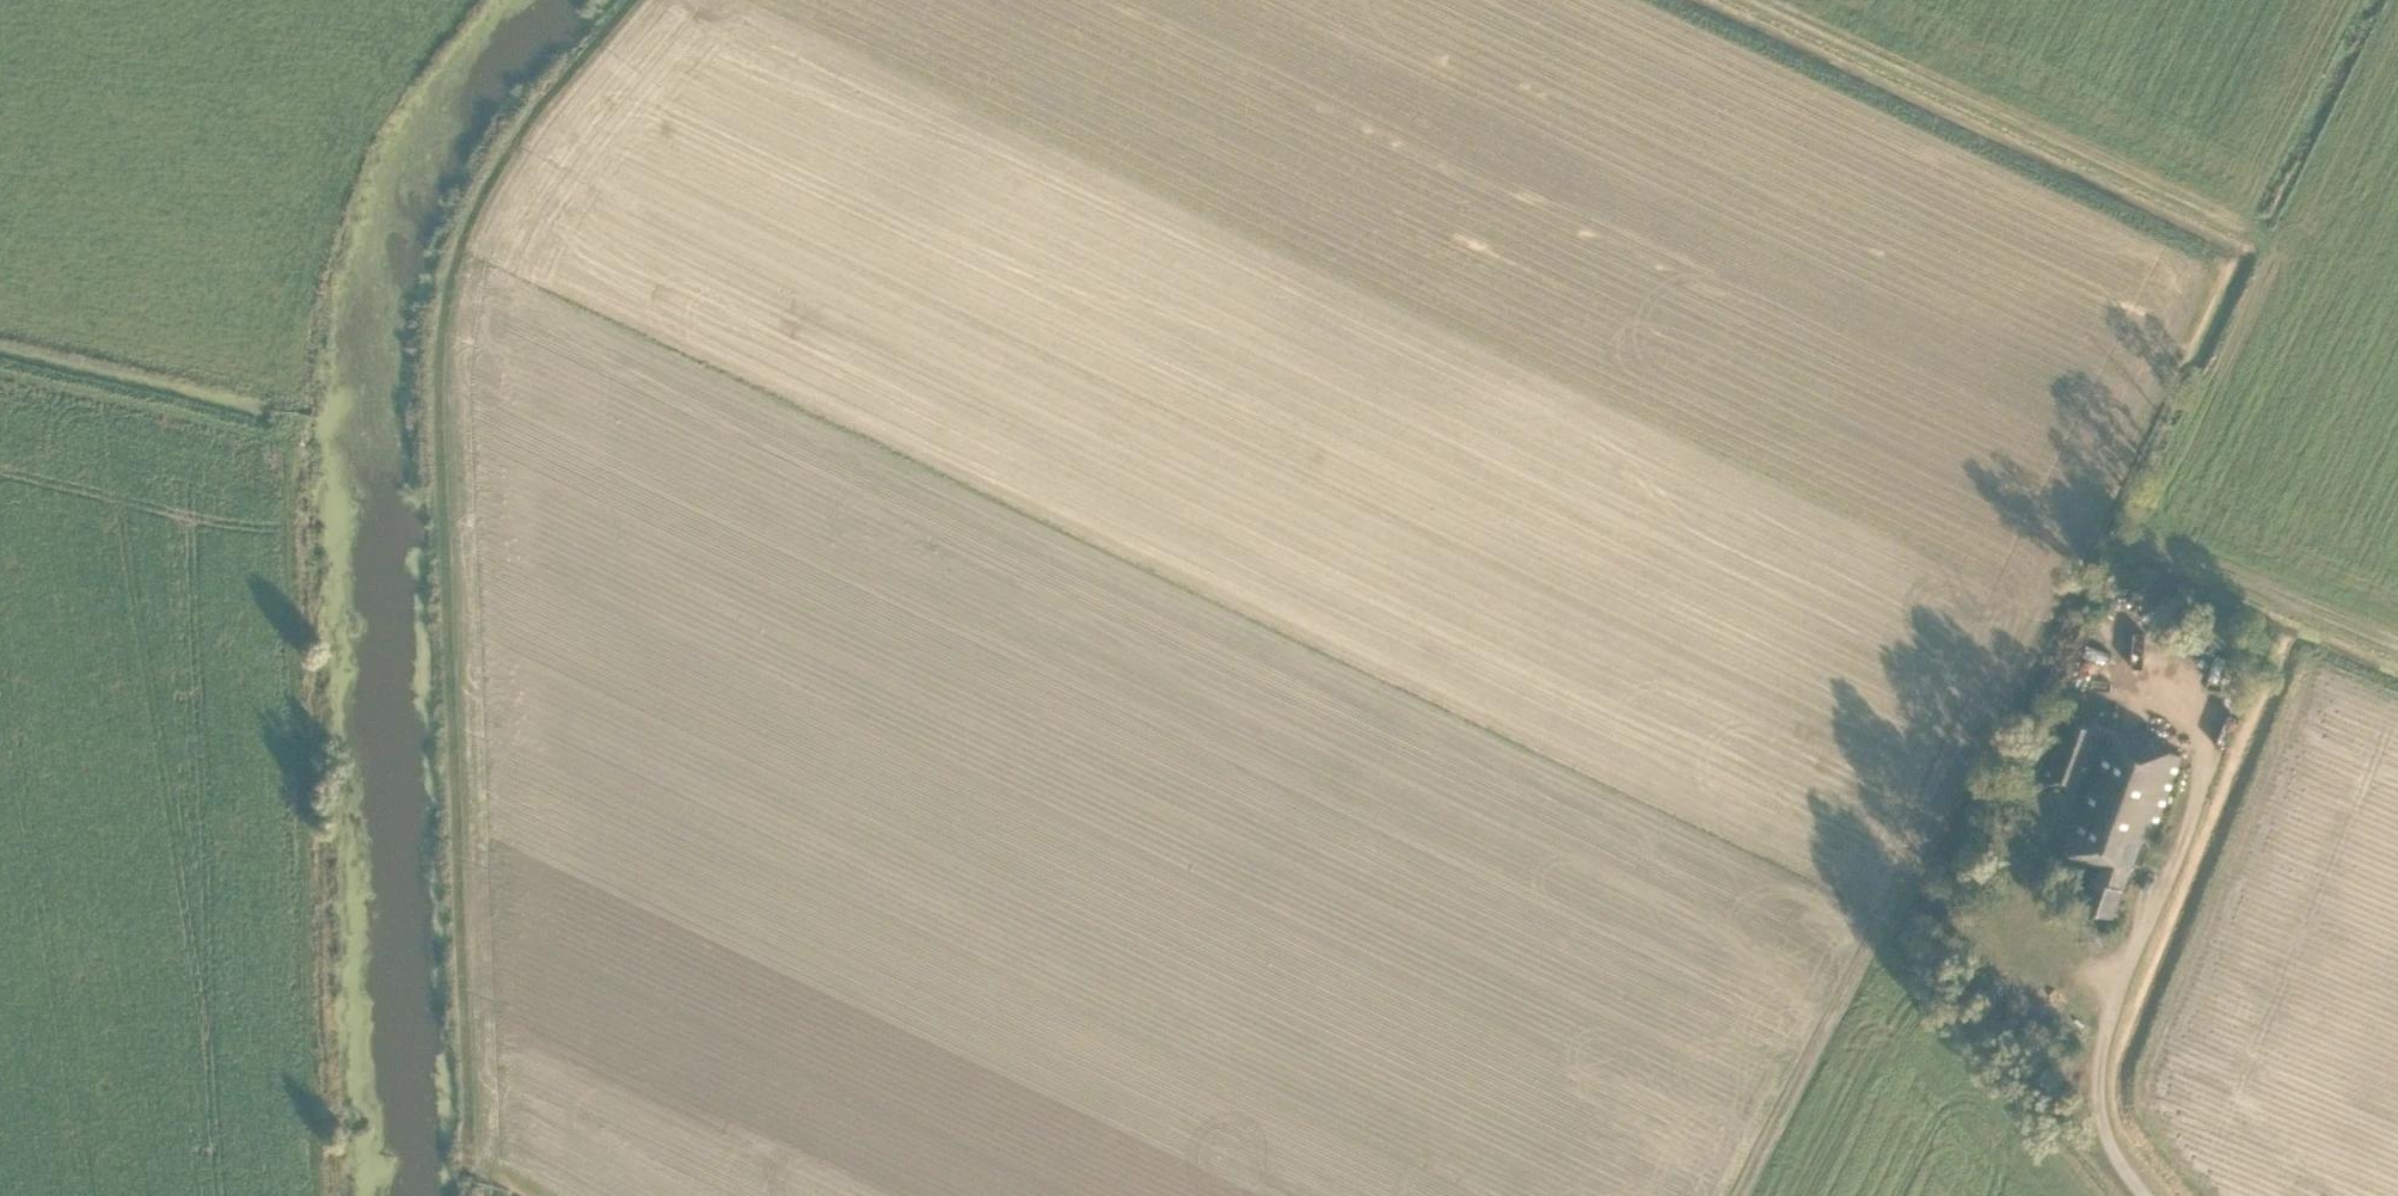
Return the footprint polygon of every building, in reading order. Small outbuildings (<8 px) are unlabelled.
[(2041,781),(2079,795),(2103,732),(2106,733),(2063,850),(2102,864),(2098,876),(2094,874),(2083,904),(2114,915),(2134,859),(2142,862),(2182,754),(2067,710),(2041,781)]
